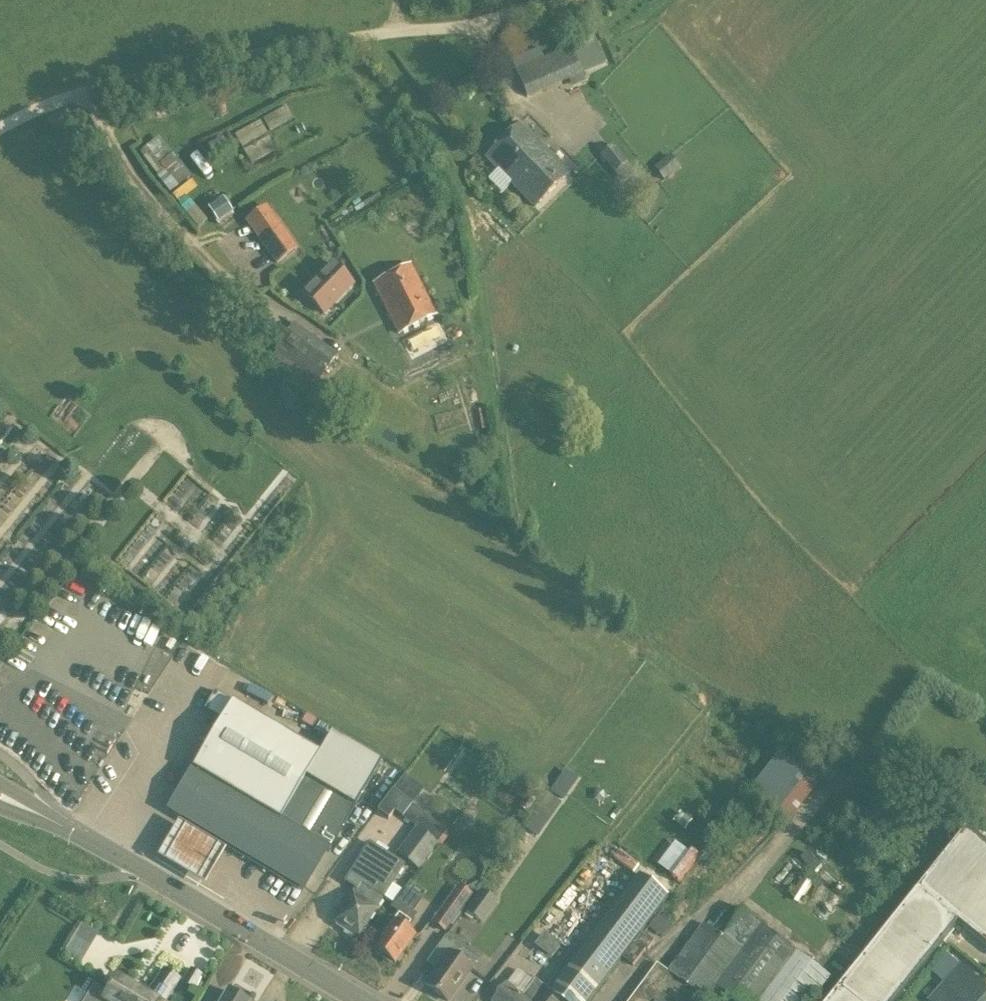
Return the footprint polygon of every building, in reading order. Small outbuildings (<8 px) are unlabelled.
[(571,46),(583,72),(606,62),(594,36),(571,46)] [(527,98),(581,74),(569,46),(515,70),(527,98)] [(240,143),(267,131),(265,128),(292,117),(287,106),(264,116),(265,120),(235,133),(240,143)] [(509,181),(542,146),(520,124),(486,157),(509,181)] [(252,162),(276,148),(269,134),(244,149),(252,162)] [(166,151),(156,139),(146,146),(157,159),(166,151)] [(614,174),(628,163),(612,144),(599,156),(614,174)] [(542,146),(509,181),(535,207),(569,174),(566,170),(568,168),(561,161),(559,163),(542,146)] [(665,178),(680,166),(671,154),(655,166),(665,178)] [(224,198),(208,207),(216,222),(233,213),(224,198)] [(264,206),(244,220),(276,265),(298,249),(266,205),(264,206)] [(324,314),(353,284),(332,263),(302,293),(324,314)] [(399,334),(436,315),(410,266),(373,285),(399,334)] [(317,381),(336,355),(293,325),(275,351),(317,381)] [(331,732),(319,754),(214,691),(204,709),(221,719),(167,810),(303,890),(327,850),(329,851),(354,808),(381,761),(331,732)] [(823,778),(781,749),(749,795),(791,824),(823,778)] [(411,805),(392,790),(376,811),(387,819),(394,811),(402,817),(411,805)] [(540,836),(561,801),(542,790),(521,825),(540,836)] [(441,846),(447,837),(445,833),(447,831),(426,814),(397,854),(418,868),(436,845),(441,846)] [(222,848),(176,820),(156,854),(202,881),(222,848)] [(965,828),(828,1000),(896,1000),(911,982),(914,984),(971,910),(985,921),(985,844),(965,828)] [(672,873),(689,849),(677,840),(659,863),(672,873)] [(404,865),(369,842),(347,876),(359,883),(353,893),(350,891),(339,907),(341,908),(332,922),(344,930),(344,931),(353,936),(358,939),(378,908),(377,908),(404,865)] [(809,851),(801,858),(814,871),(822,863),(809,851)] [(553,991),(567,1000),(592,1000),(670,893),(640,871),(553,991)] [(445,932),(472,894),(457,884),(431,922),(445,932)] [(405,930),(415,915),(412,913),(422,899),(405,887),(395,901),(390,907),(398,913),(392,921),(389,919),(379,933),(382,935),(373,948),(394,964),(414,936),(405,930)] [(481,889),(465,911),(482,923),(498,901),(481,889)] [(744,913),(739,920),(730,914),(715,933),(705,925),(669,973),(657,964),(630,1000),(716,1000),(722,992),(734,1000),(815,1000),(831,979),(744,913)] [(650,924),(664,935),(673,925),(659,913),(650,924)] [(648,950),(654,941),(643,932),(623,958),(633,965),(646,948),(648,950)] [(553,959),(562,946),(546,933),(536,946),(553,959)] [(471,969),(455,958),(462,948),(445,936),(431,955),(441,962),(424,985),(447,1000),(448,1000),(471,969)] [(943,983),(960,965),(946,953),(930,970),(943,983)] [(179,980),(163,970),(146,997),(116,979),(103,1000),(105,1000),(166,1000),(179,980)] [(190,994),(201,976),(191,970),(180,988),(190,994)] [(541,985),(535,980),(523,996),(507,984),(494,1000),(562,1000),(541,985)] [(227,991),(221,1000),(243,1000),(227,991)]
